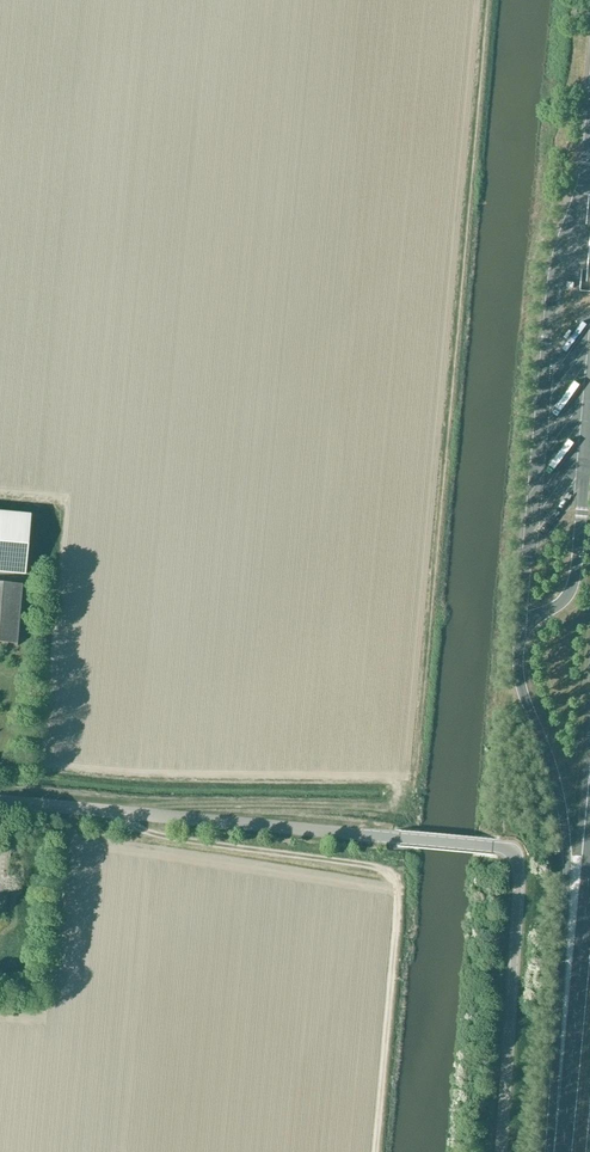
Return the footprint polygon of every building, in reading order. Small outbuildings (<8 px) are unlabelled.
[(25,575),(30,515),(0,512),(0,573),(25,575)] [(17,644),(22,584),(0,582),(0,642),(17,644)]
